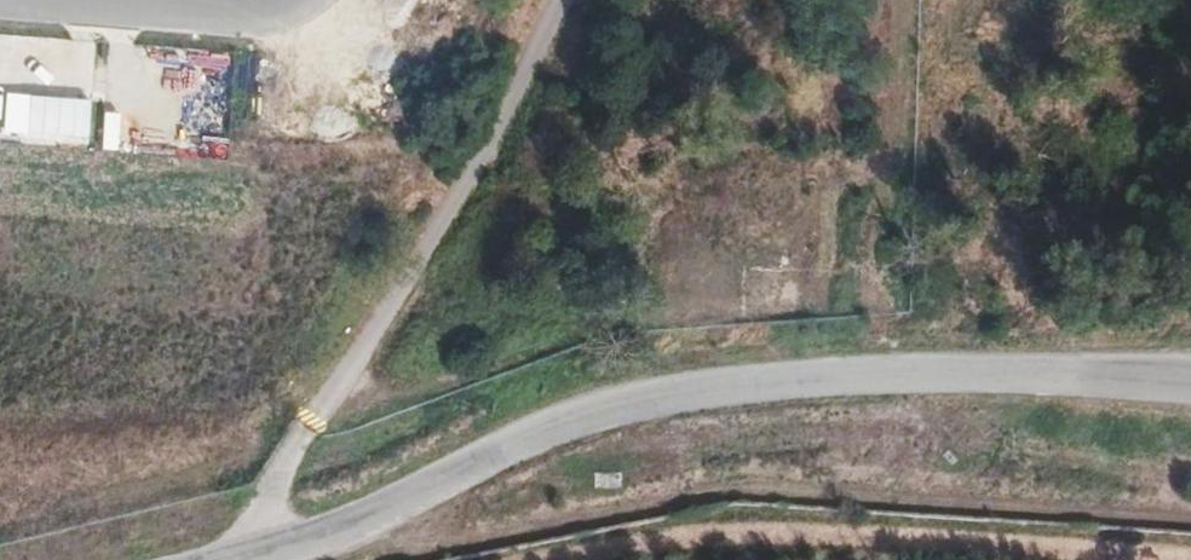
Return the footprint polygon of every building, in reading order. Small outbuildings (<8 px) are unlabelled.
[(11,128),(10,145),(89,148),(91,91),(61,90),(60,130),(11,128)] [(25,124),(39,126),(43,99),(29,97),(25,124)]
